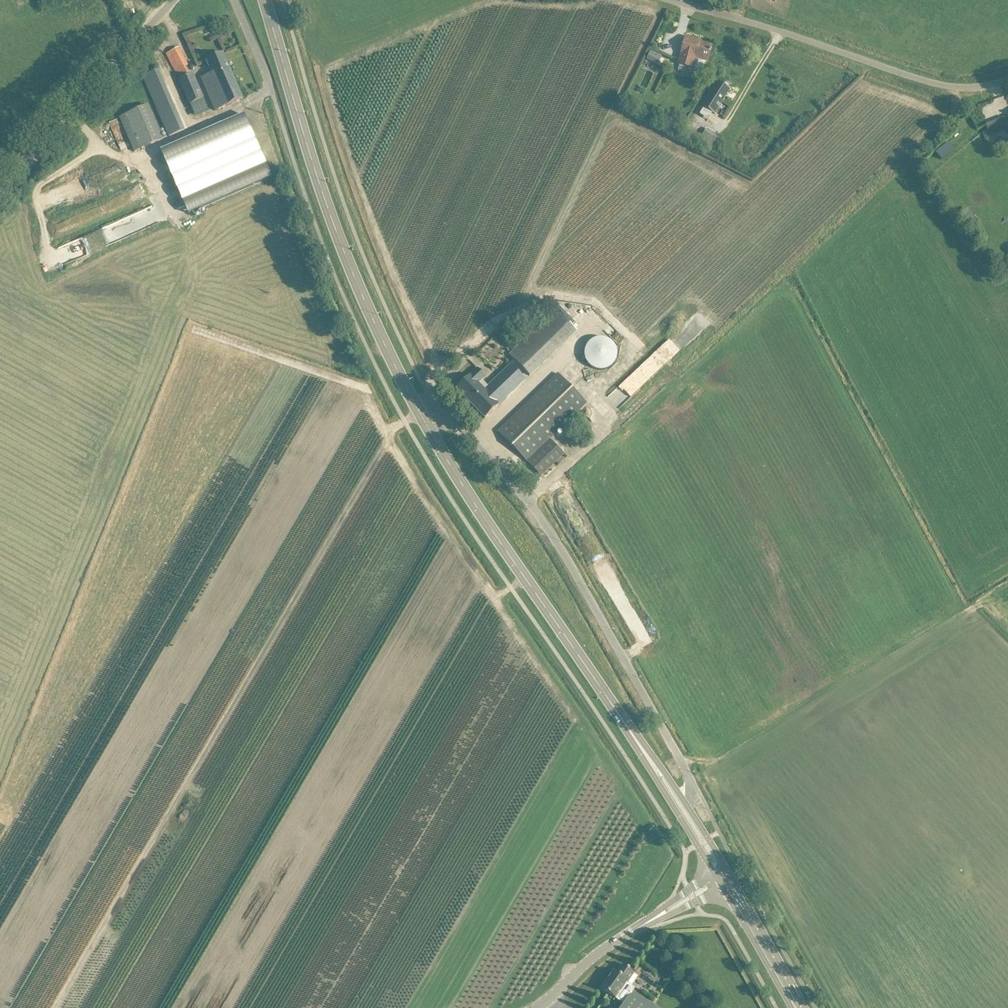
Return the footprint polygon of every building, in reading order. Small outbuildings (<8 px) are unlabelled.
[(695,58),(708,61),(712,45),(711,46),(696,42),(697,41),(685,38),(677,66),(692,70),(695,58)] [(187,66),(178,48),(167,54),(176,71),(187,66)] [(216,111),(243,99),(223,53),(206,60),(212,73),(201,78),(216,111)] [(656,55),(653,60),(663,67),(666,61),(656,55)] [(185,132),(159,72),(142,79),(169,139),(185,132)] [(210,110),(194,75),(181,80),(196,116),(210,110)] [(702,106),(714,114),(730,89),(718,82),(702,106)] [(135,151),(163,139),(148,106),(120,118),(135,151)] [(244,115),(161,151),(188,214),(271,177),(244,115)] [(985,125),(990,136),(1007,129),(1007,128),(1004,118),(985,125)] [(993,185),(999,195),(1007,189),(1007,175),(993,185)] [(556,309),(509,354),(530,375),(576,330),(556,309)] [(585,356),(587,361),(591,365),(596,368),(602,368),(607,367),(612,364),(616,360),(618,355),(617,349),(616,344),(612,339),(607,336),(602,335),(597,336),(592,338),(588,341),(586,346),(584,351),(585,356)] [(456,389),(471,404),(485,418),(526,378),(512,364),(486,389),(479,382),(487,374),(479,366),(456,389)] [(558,373),(498,431),(541,476),(564,454),(547,438),(585,401),(558,373)] [(615,998),(626,982),(627,983),(634,973),(623,964),(617,973),(614,970),(601,989),(615,998)] [(634,991),(621,1007),(659,1007),(634,990),(634,991)]
